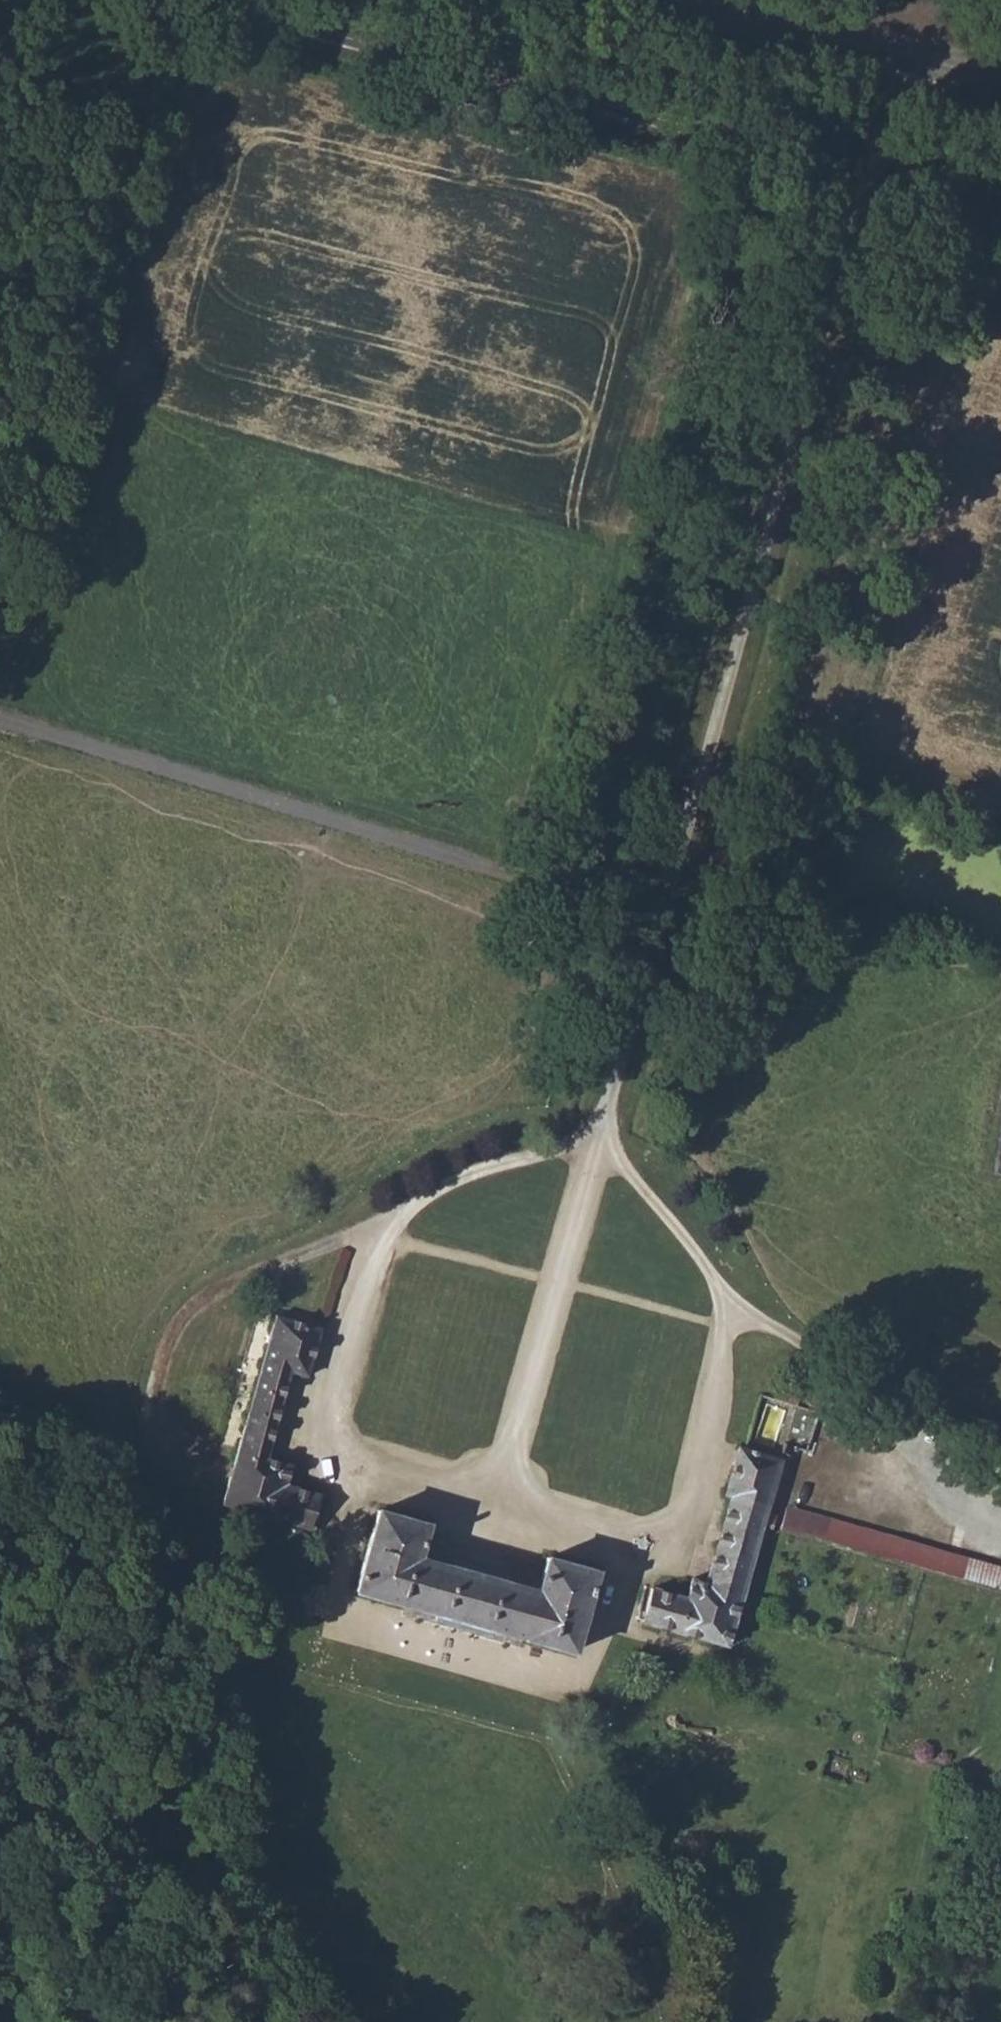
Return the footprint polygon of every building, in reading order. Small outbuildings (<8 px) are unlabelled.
[(222,1501),(308,1526),(318,1491),(285,1482),(290,1464),(266,1456),(290,1370),(305,1374),(319,1326),(275,1314),(222,1501)] [(785,1415),(797,1419),(801,1406),(789,1403),(785,1415)] [(648,1623),(728,1645),(764,1524),(773,1526),(777,1513),(769,1511),(784,1460),(740,1446),(724,1494),(730,1496),(706,1576),(693,1574),(687,1594),(652,1584),(644,1613),(651,1616),(648,1623)] [(1000,1587),(1000,1565),(787,1505),(781,1528),(1000,1587)] [(355,1588),(574,1652),(597,1570),(546,1556),(537,1587),(420,1552),(428,1522),(379,1508),(355,1588)]
